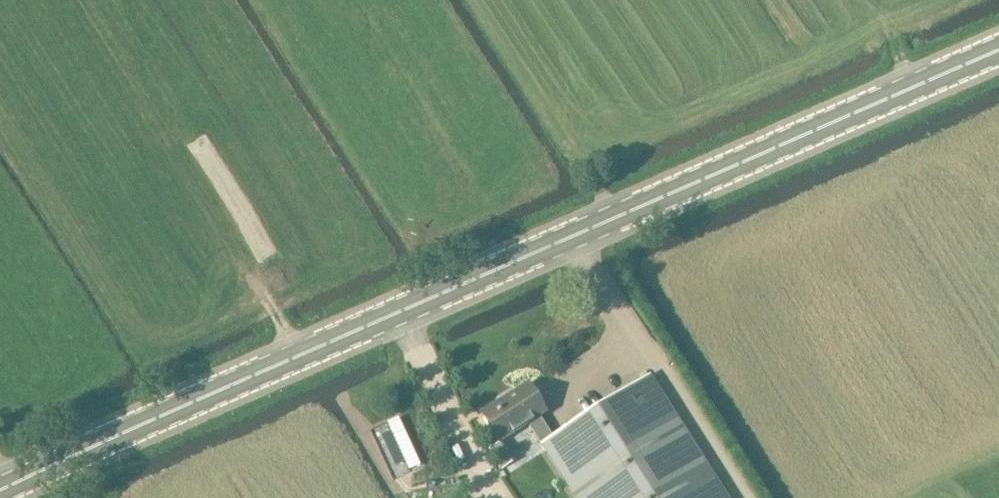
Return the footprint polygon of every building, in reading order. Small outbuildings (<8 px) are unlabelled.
[(650,374),(551,436),(540,443),(574,497),(729,497),(650,374)] [(528,384),(482,413),(499,442),(502,440),(528,424),(540,443),(551,436),(541,415),(546,412),(528,384)] [(419,465),(398,418),(386,423),(389,429),(379,433),(394,465),(404,461),(408,469),(419,465)] [(509,450),(502,440),(499,442),(489,448),(495,459),(509,450)] [(513,489),(521,484),(518,479),(514,473),(506,478),(513,489)]
